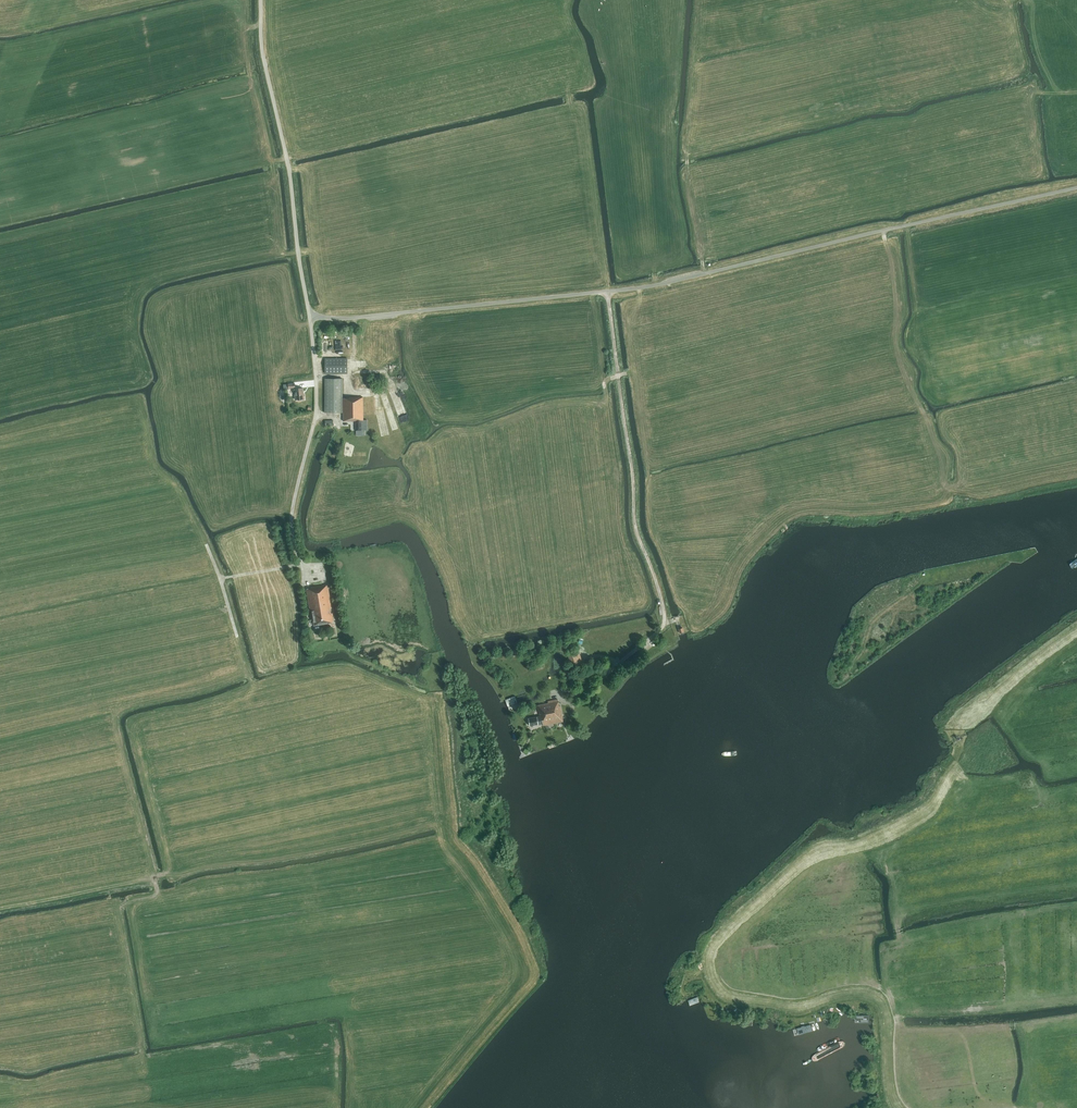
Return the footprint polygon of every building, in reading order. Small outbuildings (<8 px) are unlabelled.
[(347,373),(347,358),(325,358),(325,373),(347,373)] [(325,413),(342,413),(342,378),(325,378),(325,413)] [(295,399),(304,399),(303,388),(294,389),(295,399)] [(396,410),(403,408),(398,391),(391,393),(396,410)] [(363,397),(349,397),(349,398),(343,398),(343,421),(356,421),(356,430),(356,435),(362,435),(361,430),(368,430),(367,420),(364,420),(364,414),(363,397)] [(330,613),(329,608),(332,608),(328,584),(311,587),(311,588),(306,588),(311,617),(313,616),(314,625),(332,622),(334,621),(332,613),(330,613)] [(539,716),(528,718),(529,726),(542,723),(543,725),(563,721),(560,706),(559,706),(558,699),(549,701),(550,703),(537,705),(539,716)] [(700,994),(685,999),(687,1007),(702,1003),(700,994)] [(870,1014),(853,1014),(853,1022),(870,1023),(870,1014)] [(755,1018),(741,1017),(740,1026),(755,1027),(755,1018)] [(809,1024),(792,1030),(794,1038),(812,1032),(809,1024)]
